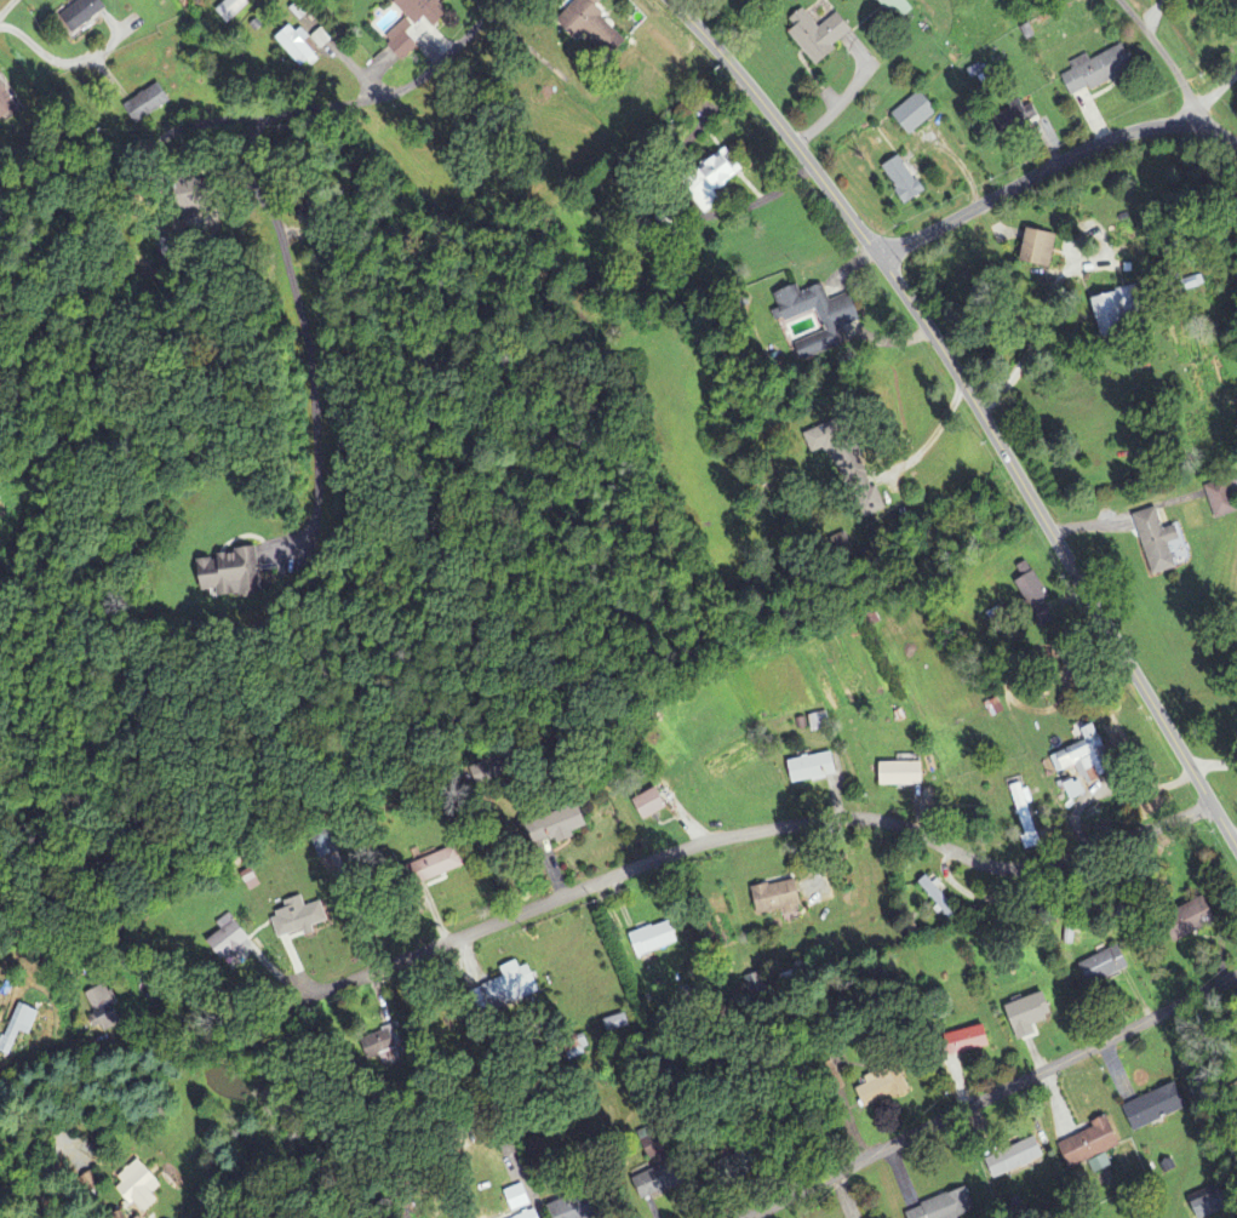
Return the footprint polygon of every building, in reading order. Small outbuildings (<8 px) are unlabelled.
[(103,0),(84,0),(62,19),(77,36),(110,7),(103,0)] [(229,23),(251,3),(249,0),(228,0),(217,10),(229,23)] [(416,26),(427,16),(435,26),(450,12),(438,0),(400,0),(395,4),(416,26)] [(612,56),(628,40),(597,9),(606,0),(574,0),(565,10),(612,56)] [(908,0),(880,0),(901,23),(917,10),(908,0)] [(816,65),(855,33),(840,14),(821,29),(805,10),(792,21),(797,29),(791,34),(816,65)] [(308,40),(293,24),(276,40),(304,71),(318,58),(305,43),(308,40)] [(333,40),(322,28),(311,38),(322,50),(333,40)] [(1063,77),(1074,99),(1125,71),(1114,51),(1094,62),(1089,55),(1071,65),(1074,71),(1063,77)] [(16,109),(5,82),(0,84),(0,116),(16,109)] [(173,102),(161,83),(125,107),(137,125),(173,102)] [(895,115),(911,135),(939,112),(923,92),(895,115)] [(746,170),(727,150),(706,170),(726,190),(746,170)] [(925,195),(905,156),(886,166),(906,205),(925,195)] [(1058,234),(1029,230),(1024,264),(1054,268),(1058,234)] [(820,311),(827,334),(798,343),(803,359),(844,346),(839,330),(863,322),(854,294),(830,301),(826,287),(802,294),(800,287),(776,294),(781,310),(775,312),(778,324),(820,311)] [(832,447),(847,490),(868,482),(848,428),(841,430),(839,422),(806,434),(814,454),(832,447)] [(1236,514),(1236,507),(1227,480),(1206,488),(1219,521),(1236,514)] [(1154,577),(1178,571),(1171,544),(1184,541),(1180,527),(1166,531),(1160,509),(1138,515),(1154,577)] [(204,592),(219,590),(220,598),(236,596),(235,589),(258,585),(252,551),(199,559),(204,592)] [(831,728),(826,712),(808,718),(813,734),(831,728)] [(1059,775),(1084,765),(1088,774),(1094,772),(1097,781),(1112,775),(1102,749),(1107,747),(1099,725),(1082,731),(1087,744),(1052,757),(1059,775)] [(836,754),(791,761),(794,785),(840,778),(836,754)] [(927,765),(883,764),(883,789),(926,789),(927,765)] [(1088,798),(1082,781),(1067,786),(1072,803),(1088,798)] [(1026,784),(1011,788),(1028,851),(1042,847),(1026,784)] [(633,802),(646,823),(670,808),(658,788),(633,802)] [(576,840),(574,834),(589,827),(579,803),(523,828),(532,848),(550,840),(554,849),(576,840)] [(464,868),(455,847),(413,865),(422,886),(464,868)] [(921,883),(948,923),(959,916),(931,876),(921,883)] [(783,912),(785,920),(806,915),(800,881),(755,889),(760,916),(783,912)] [(280,939),(310,930),(310,929),(330,923),(324,902),(308,907),(305,897),(286,903),(289,912),(273,917),(280,939)] [(218,924),(223,931),(207,943),(222,962),(231,954),(240,964),(249,957),(241,948),(252,939),(231,914),(218,924)] [(682,944),(673,921),(633,936),(641,959),(682,944)] [(1084,961),(1091,985),(1131,973),(1124,949),(1084,961)] [(542,992),(530,966),(523,970),(519,962),(502,970),(505,977),(486,986),(499,1014),(542,992)] [(125,1025),(104,984),(85,994),(105,1035),(125,1025)] [(1035,1026),(1057,1019),(1048,993),(1008,1006),(1020,1042),(1038,1036),(1035,1026)] [(17,1004),(0,1052),(0,1053),(11,1057),(20,1033),(33,1037),(42,1012),(17,1004)] [(967,1055),(993,1048),(988,1026),(961,1033),(967,1055)] [(912,1093),(902,1066),(867,1079),(869,1086),(860,1089),(867,1110),(912,1093)] [(1125,1107),(1136,1133),(1189,1110),(1178,1085),(1125,1107)] [(1059,1146),(1070,1171),(1124,1147),(1110,1117),(1093,1124),(1095,1130),(1059,1146)] [(115,1184),(145,1217),(161,1202),(154,1195),(164,1187),(140,1161),(115,1184)] [(525,1185),(505,1192),(515,1217),(538,1217),(525,1185)] [(598,1217),(591,1200),(580,1205),(576,1195),(550,1207),(555,1217),(597,1217),(598,1217)]
